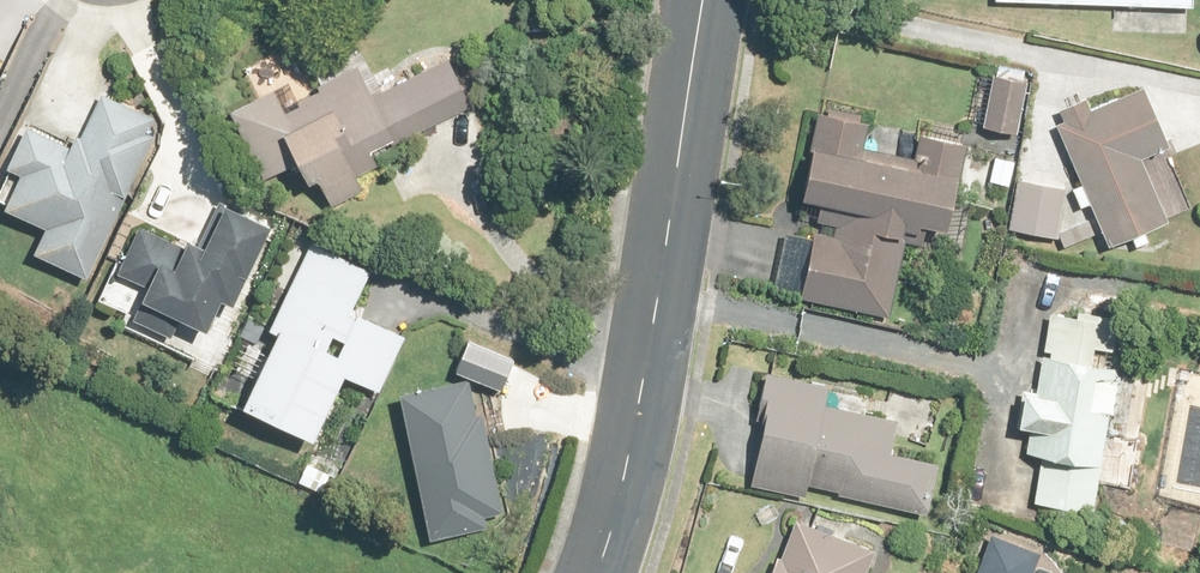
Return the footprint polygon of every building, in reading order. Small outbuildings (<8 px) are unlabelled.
[(321,93),(299,103),(302,109),(290,114),(278,89),(231,111),(249,149),(289,130),(293,138),(312,178),(317,176),(331,206),(369,188),(363,174),(378,167),(370,151),(472,104),(453,63),(378,98),(363,67),(318,88),(321,93)] [(985,130),(1023,133),(1026,70),(1000,68),(999,78),(995,78),(995,84),(993,84),(992,96),(990,96),(989,113),(986,113),(985,130)] [(1111,249),(1134,239),(1137,247),(1150,242),(1147,234),(1172,223),(1147,166),(1176,153),(1146,85),(1092,108),(1089,102),(1063,113),(1066,120),(1056,124),(1111,249)] [(48,230),(36,255),(90,280),(160,124),(97,95),(74,147),(31,128),(0,196),(0,198),(11,203),(7,212),(48,230)] [(808,201),(830,205),(825,234),(815,233),(814,239),(783,235),(776,286),(806,290),(805,302),(897,315),(910,218),(954,225),(967,145),(923,138),(920,158),(863,149),(867,124),(861,123),(863,115),(832,110),(831,118),(822,116),(808,201)] [(1065,188),(1017,185),(1014,233),(1061,236),(1066,248),(1094,236),(1088,221),(1063,231),(1065,188)] [(231,210),(212,253),(189,242),(186,249),(139,227),(125,260),(122,258),(102,301),(139,318),(146,302),(182,319),(169,348),(213,368),(276,231),(231,210)] [(409,336),(355,311),(373,271),(316,245),(275,332),(283,336),(249,409),(320,443),(350,378),(383,393),(409,336)] [(1148,388),(1117,384),(1125,326),(1052,316),(1042,392),(1025,390),(1019,431),(1036,433),(1033,457),(1045,459),(1039,503),(1100,511),(1110,435),(1135,438),(1136,430),(1142,431),(1148,388)] [(453,345),(442,375),(492,393),(503,363),(453,345)] [(807,500),(810,487),(929,515),(941,464),(896,454),(900,437),(921,442),(928,411),(781,376),(770,373),(762,404),(771,407),(752,487),(807,500)] [(422,548),(478,536),(491,521),(463,389),(391,404),(422,548)] [(874,553),(795,524),(777,572),(866,572),(874,553)] [(1043,553),(997,534),(981,572),(1035,572),(1043,553)]
